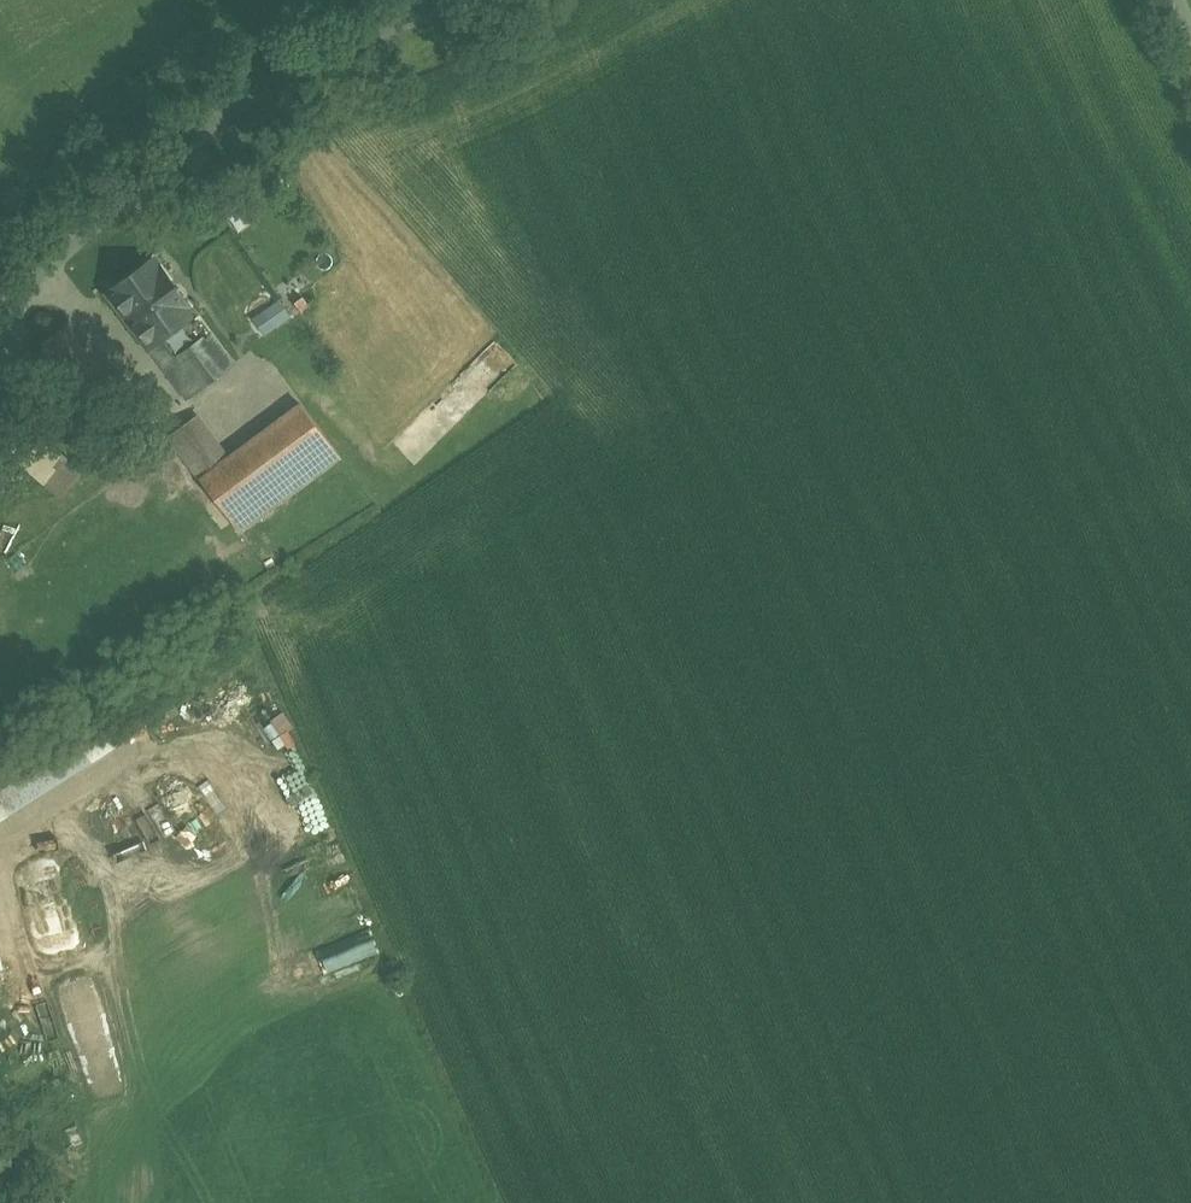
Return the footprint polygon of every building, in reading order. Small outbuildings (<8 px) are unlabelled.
[(165,285),(107,327),(175,421),(233,379),(165,285)] [(269,335),(298,316),(286,298),(257,316),(269,335)] [(194,444),(170,463),(242,557),(340,482),(299,429),(225,485),(194,444)] [(86,496),(27,444),(5,469),(64,521),(86,496)]
